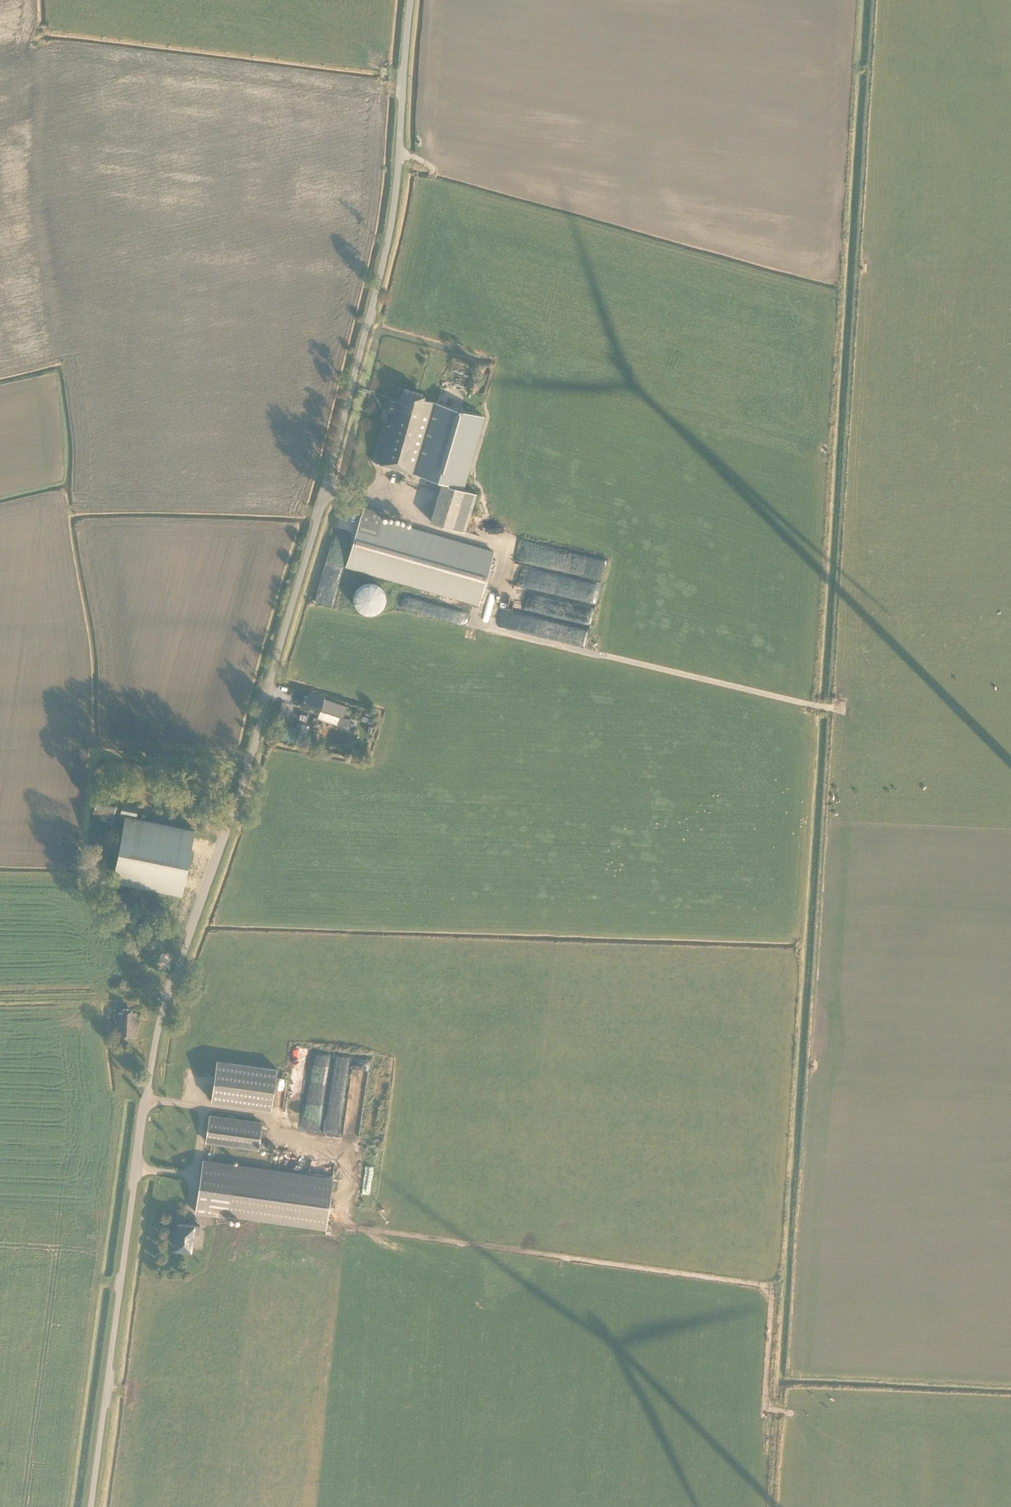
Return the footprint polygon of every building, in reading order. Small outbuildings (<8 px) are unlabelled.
[(483,415),(422,398),(423,395),(402,389),(398,402),(389,400),(386,409),(389,410),(385,424),(383,424),(373,460),(462,486),(465,477),(483,415)] [(466,531),(477,492),(442,481),(430,520),(466,531)] [(494,551),(380,519),(383,511),(363,506),(361,513),(360,513),(346,565),(479,603),(494,551)] [(371,581),(370,581),(368,581),(367,581),(366,581),(364,582),(363,582),(362,583),(360,584),(359,584),(358,585),(357,586),(356,588),(356,589),(355,590),(354,591),(354,593),(354,594),(354,595),(353,597),(354,598),(354,600),(354,601),(354,602),(355,604),(356,605),(356,606),(357,607),(358,608),(359,609),(360,610),(362,611),(363,612),(364,612),(366,613),(367,613),(368,613),(370,613),(371,613),(373,613),(374,613),(375,612),(377,612),(378,611),(379,610),(380,609),(381,608),(382,607),(383,606),(384,605),(385,604),(385,602),(386,601),(386,600),(386,598),(386,597),(386,595),(386,594),(386,593),(385,591),(385,590),(384,589),(383,588),(382,586),(381,585),(380,584),(379,584),(378,583),(377,582),(375,582),(374,581),(373,581),(371,581)] [(581,615),(593,618),(598,599),(599,599),(602,585),(596,583),(592,598),(591,603),(588,603),(587,609),(583,608),(581,615)] [(406,592),(402,607),(437,617),(441,602),(406,592)] [(562,621),(559,639),(589,644),(592,622),(587,621),(586,624),(562,621)] [(324,697),(310,693),(309,696),(305,695),(302,705),(306,706),(305,709),(319,714),(321,708),(341,715),(338,723),(347,726),(350,719),(343,717),(347,706),(324,698),(324,697)] [(301,725),(298,734),(306,736),(308,727),(301,725)] [(185,802),(198,805),(201,792),(188,789),(185,802)] [(136,817),(138,804),(122,801),(123,801),(121,808),(120,814),(126,815),(112,880),(182,894),(195,829),(136,817)] [(135,1012),(131,1012),(130,1008),(122,1008),(122,1012),(117,1012),(117,1037),(134,1037),(135,1025),(136,1025),(136,1018),(135,1018),(135,1012)] [(210,1101),(270,1110),(276,1069),(216,1060),(210,1101)] [(390,1071),(391,1063),(377,1061),(376,1068),(390,1071)] [(257,1149),(261,1124),(208,1117),(204,1142),(257,1149)] [(226,1218),(227,1214),(325,1228),(331,1180),(202,1162),(194,1213),(226,1218)] [(177,1221),(174,1247),(191,1250),(194,1233),(198,1233),(200,1225),(195,1225),(195,1223),(177,1221)]
